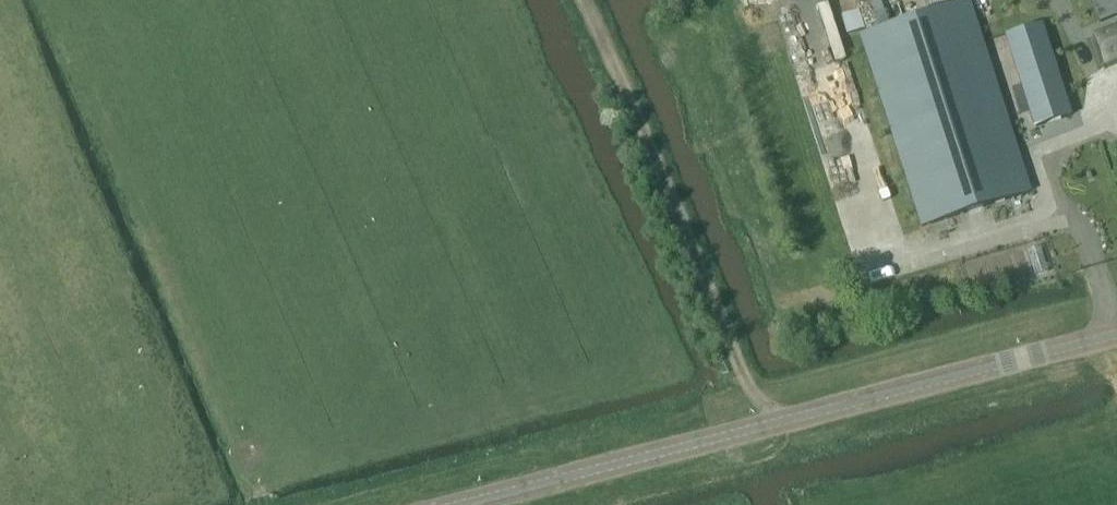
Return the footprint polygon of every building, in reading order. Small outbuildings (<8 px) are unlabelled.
[(922,226),(1029,191),(967,0),(966,0),(860,34),(922,226)] [(1099,21),(1115,15),(1116,19),(1116,0),(1091,0),(1099,21)] [(1006,34),(1035,127),(1069,117),(1040,24),(1006,34)] [(1094,35),(1104,61),(1116,56),(1116,26),(1094,35)]
